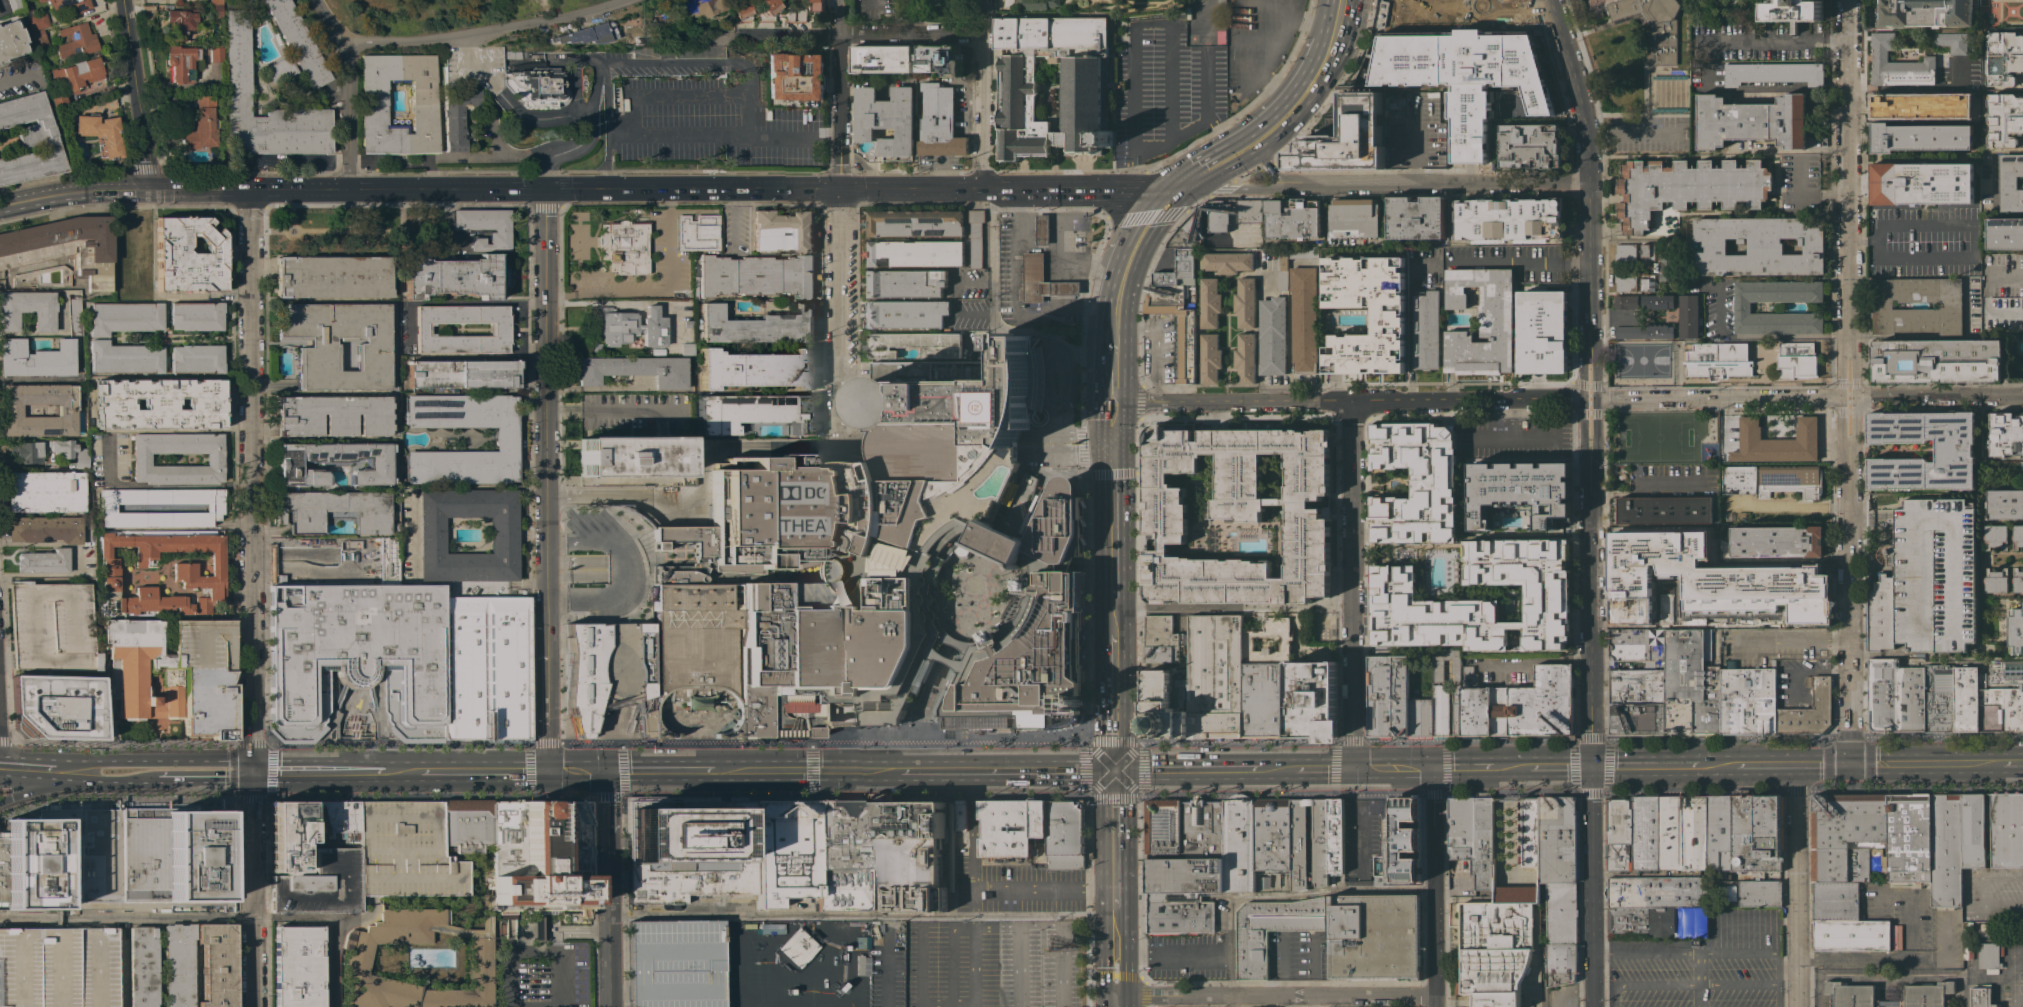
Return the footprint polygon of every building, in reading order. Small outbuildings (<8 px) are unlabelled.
[(10,13),(6,0),(20,0),(23,9),(10,13)] [(38,3),(37,0),(88,0),(91,8),(84,11),(84,12),(77,14),(77,12),(70,14),(67,5),(52,11),(49,3),(47,4),(46,1),(38,3)] [(209,10),(221,9),(221,0),(209,0),(209,10)] [(312,91),(263,0),(291,0),(333,79),(312,91)] [(685,20),(700,14),(702,19),(725,9),(721,0),(680,0),(677,1),(685,20)] [(734,13),(728,0),(747,0),(749,6),(748,7),(749,9),(750,14),(749,14),(750,23),(733,23),(733,21),(733,19),(731,14),(734,13)] [(757,6),(752,0),(774,0),(782,9),(773,16),(773,21),(773,22),(757,22),(757,6)] [(812,6),(812,0),(824,0),(824,11),(823,11),(823,14),(814,13),(814,11),(812,11),(812,9),(811,9),(811,6),(812,6)] [(1606,4),(1618,0),(1677,0),(1680,5),(1675,17),(1677,18),(1677,65),(1646,65),(1646,35),(1647,30),(1650,27),(1639,13),(1611,22),(1606,4)] [(1779,2),(1779,0),(1808,0),(1808,1),(1822,1),(1822,20),(1795,21),(1796,34),(1790,34),(1790,20),(1764,20),(1764,2),(1779,2)] [(1878,17),(1878,0),(1977,0),(1977,7),(1973,7),(1973,26),(1948,26),(1939,26),(1939,28),(1933,28),(1933,26),(1908,26),(1908,27),(1894,27),(1894,26),(1890,26),(1890,27),(1879,27),(1879,17),(1878,17)] [(222,5),(222,11),(223,11),(223,18),(209,18),(210,5),(222,5)] [(226,154),(226,8),(250,8),(250,117),(266,117),(266,110),(331,109),(332,154),(226,154)] [(806,22),(784,22),(784,21),(783,21),(783,8),(806,8),(806,21),(806,22)] [(177,10),(177,11),(181,11),(181,9),(196,9),(196,10),(199,10),(199,15),(196,15),(197,23),(194,23),(194,31),(183,31),(184,42),(172,42),(172,26),(171,26),(171,22),(166,22),(166,11),(177,10)] [(50,27),(30,32),(26,18),(37,15),(36,12),(42,10),(43,13),(44,12),(44,14),(46,13),(50,27)] [(1603,18),(1591,22),(1589,15),(1601,11),(1603,18)] [(999,161),(999,129),(998,129),(998,126),(997,126),(997,125),(995,125),(995,116),(998,113),(997,55),(1001,55),(1001,48),(995,48),(995,18),(1020,18),(1020,15),(1028,15),(1028,17),(1108,17),(1108,56),(1107,56),(1106,132),(1110,132),(1110,145),(1096,145),(1096,151),(1082,151),(1072,151),(1072,154),(1064,154),(1064,145),(1050,145),(1049,156),(1019,156),(1019,161),(999,161)] [(4,62),(0,63),(0,26),(15,20),(18,29),(20,28),(25,42),(22,43),(25,52),(3,60),(4,62)] [(86,22),(90,35),(94,33),(99,50),(60,62),(55,46),(59,45),(56,34),(57,34),(56,31),(86,22)] [(597,44),(590,43),(589,40),(577,44),(574,43),(572,43),(571,42),(566,43),(565,41),(555,44),(555,43),(553,43),(551,43),(551,42),(549,43),(548,39),(604,22),(604,24),(606,24),(612,22),(616,38),(609,40),(609,41),(606,42),(597,44)] [(1377,28),(1529,34),(1552,116),(1529,114),(1518,88),(1491,87),(1489,160),(1450,158),(1452,82),(1367,83),(1377,28)] [(45,39),(46,39),(49,47),(36,50),(31,34),(43,30),(45,39)] [(1894,50),(1887,50),(1887,62),(1923,62),(1923,55),(1935,55),(1935,69),(1935,84),(1871,85),(1871,69),(1872,69),(1872,60),(1872,55),(1872,53),(1872,51),(1873,51),(1873,49),(1871,49),(1871,32),(1894,32),(1894,50)] [(2022,32),(2022,74),(2015,74),(2015,76),(2016,76),(2016,77),(2016,78),(2017,84),(2016,85),(2014,85),(1987,86),(1987,85),(1986,74),(1987,73),(1989,73),(1988,61),(1987,61),(1986,60),(1986,50),(1988,50),(1988,45),(1985,46),(1985,35),(1988,35),(1988,32),(2016,32),(2017,32),(2017,35),(2022,36),(2022,32)] [(1950,47),(1942,47),(1942,45),(1937,45),(1937,33),(1967,33),(1967,54),(1950,54),(1950,47)] [(949,44),(953,44),(955,45),(958,45),(958,54),(961,54),(961,60),(963,60),(963,65),(964,66),(964,70),(962,71),(962,76),(952,76),(948,76),(948,71),(920,71),(920,60),(918,60),(918,53),(920,53),(920,45),(924,45),(925,44),(929,44),(930,46),(947,46),(949,44)] [(182,83),(182,85),(175,85),(175,83),(171,83),(171,66),(170,67),(168,66),(166,65),(165,64),(165,61),(166,59),(166,46),(178,46),(178,48),(195,48),(195,49),(199,49),(199,59),(203,59),(203,71),(194,71),(194,81),(193,81),(193,83),(182,83)] [(215,48),(215,46),(220,46),(220,48),(223,48),(223,62),(209,62),(209,48),(215,48)] [(852,46),(913,46),(913,54),(915,54),(915,60),(912,60),(912,72),(861,72),(861,73),(850,73),(850,66),(852,66),(852,61),(849,61),(849,55),(852,46)] [(823,54),(823,99),(768,99),(768,54),(823,54)] [(361,56),(437,55),(437,154),(361,154),(361,56)] [(275,85),(265,68),(288,56),(297,72),(275,85)] [(72,64),(82,60),(83,62),(98,57),(104,78),(83,85),(83,87),(76,89),(77,92),(71,94),(70,91),(68,91),(66,83),(54,87),(50,72),(49,70),(61,66),(62,68),(62,69),(73,65),(72,64)] [(1724,64),(1823,63),(1823,86),(1807,86),(1807,81),(1741,82),(1741,85),(1738,85),(1738,87),(1724,87),(1724,73),(1723,73),(1723,70),(1724,70),(1724,64)] [(504,85),(503,73),(531,72),(531,69),(558,68),(558,72),(561,72),(562,75),(562,76),(562,78),(562,80),(569,80),(569,99),(568,101),(565,105),(562,107),(554,107),(554,108),(524,108),(524,106),(521,106),(521,101),(518,101),(504,85)] [(940,82),(940,83),(943,83),(943,87),(954,87),(954,137),(968,137),(968,154),(919,155),(918,140),(921,140),(921,118),(924,118),(923,91),(921,91),(921,82),(940,82)] [(875,100),(892,101),(892,86),(913,86),(913,156),(879,156),(879,138),(896,138),(896,128),(873,128),(873,142),(855,142),(855,87),(876,87),(875,100)] [(480,90),(480,111),(469,111),(469,109),(463,109),(463,140),(465,140),(465,153),(444,153),(444,135),(443,135),(442,110),(444,110),(444,90),(480,90)] [(67,171),(0,186),(0,159),(42,150),(41,146),(22,150),(15,130),(34,124),(33,120),(0,129),(0,102),(41,91),(67,171)] [(1342,99),(1342,92),(1381,92),(1382,146),(1385,146),(1385,169),(1287,169),(1287,151),(1297,151),(1297,135),(1309,135),(1342,135),(1342,130),(1342,101),(1337,101),(1334,102),(1334,100),(1334,99),(1337,99),(1342,99)] [(1697,94),(1717,94),(1717,97),(1725,97),(1725,104),(1777,104),(1777,96),(1785,96),(1785,93),(1805,93),(1805,149),(1785,149),(1785,146),(1777,146),(1777,139),(1772,139),(1772,141),(1766,141),(1766,139),(1724,139),(1724,150),(1698,150),(1698,125),(1695,125),(1695,119),(1697,119),(1697,94)] [(1872,116),(1896,117),(1897,94),(1873,93),(1872,116)] [(199,147),(199,149),(182,149),(182,128),(194,128),(194,121),(196,121),(196,94),(215,94),(215,109),(214,109),(214,117),(216,117),(216,147),(199,147)] [(2021,96),(2022,94),(2022,135),(2015,135),(2014,134),(2013,134),(2010,134),(2010,136),(2014,136),(2017,139),(2017,144),(2018,144),(2018,146),(2017,147),(1987,147),(1987,136),(1988,135),(1989,135),(1989,122),(1988,122),(1987,121),(1987,113),(1989,113),(1989,106),(1987,106),(1987,98),(1987,97),(1988,97),(1989,94),(2015,94),(2017,96),(2017,97),(2021,97),(2021,96)] [(68,109),(55,113),(51,97),(58,95),(59,98),(65,96),(68,109)] [(98,123),(101,123),(100,120),(117,117),(119,132),(117,132),(118,138),(119,137),(122,157),(104,160),(104,157),(100,158),(98,145),(102,144),(101,140),(103,140),(103,137),(78,136),(78,134),(75,134),(75,116),(89,116),(89,114),(97,114),(97,117),(98,117),(98,123)] [(1871,123),(1888,123),(1889,126),(1972,125),(1972,135),(1975,135),(1975,141),(1972,141),(1972,149),(1893,150),(1893,151),(1872,152),(1872,140),(1869,140),(1869,135),(1872,135),(1871,123)] [(1558,124),(1558,137),(1560,137),(1560,154),(1561,154),(1561,167),(1552,167),(1552,169),(1542,169),(1542,167),(1525,167),(1501,167),(1501,153),(1499,153),(1499,149),(1501,149),(1501,143),(1499,143),(1499,139),(1500,139),(1500,124),(1558,124)] [(2000,154),(2022,154),(2022,176),(2017,176),(2017,189),(2022,189),(2022,211),(2000,211),(2000,154)] [(1644,160),(1644,167),(1649,167),(1648,160),(1663,160),(1663,167),(1673,167),(1673,160),(1687,160),(1688,168),(1698,168),(1698,160),(1712,159),(1712,168),(1723,168),(1722,160),(1737,159),(1737,168),(1747,167),(1747,160),(1761,159),(1762,167),(1767,167),(1767,169),(1769,169),(1769,170),(1769,171),(1772,171),(1772,172),(1773,172),(1773,190),(1772,190),(1772,194),(1769,194),(1769,200),(1767,200),(1767,201),(1762,201),(1762,209),(1748,209),(1748,201),(1737,200),(1737,209),(1723,209),(1723,201),(1713,201),(1713,209),(1698,209),(1699,201),(1688,201),(1688,210),(1674,209),(1674,201),(1664,201),(1663,210),(1653,209),(1653,222),(1655,222),(1655,229),(1649,229),(1644,229),(1644,236),(1623,235),(1623,233),(1621,233),(1621,223),(1618,223),(1618,208),(1615,208),(1615,203),(1617,203),(1617,202),(1624,202),(1624,194),(1616,193),(1615,193),(1615,187),(1617,187),(1618,178),(1624,178),(1624,173),(1620,173),(1621,165),(1621,164),(1627,164),(1627,160),(1644,160)] [(1871,163),(1898,163),(1898,164),(1972,163),(1972,180),(1975,180),(1975,186),(1972,186),(1972,203),(1898,204),(1898,205),(1872,205),(1872,186),(1870,186),(1870,181),(1871,181),(1871,163)] [(1444,238),(1388,238),(1388,197),(1411,197),(1411,201),(1421,201),(1421,196),(1444,196),(1444,238)] [(1320,239),(1311,239),(1311,237),(1306,237),(1306,239),(1299,239),(1299,237),(1297,237),(1297,239),(1289,239),(1289,237),(1285,237),(1285,239),(1278,239),(1278,237),(1275,237),(1275,239),(1267,239),(1267,213),(1266,213),(1266,199),(1272,199),(1283,199),(1291,199),(1291,197),(1305,197),(1305,199),(1320,199),(1320,239)] [(1506,200),(1506,199),(1514,199),(1515,198),(1518,198),(1519,198),(1521,199),(1539,199),(1544,199),(1551,199),(1551,197),(1562,197),(1562,210),(1561,210),(1561,217),(1563,217),(1563,225),(1561,225),(1561,227),(1563,227),(1563,238),(1545,238),(1545,243),(1511,243),(1511,240),(1504,240),(1504,243),(1469,243),(1469,239),(1450,239),(1450,210),(1457,210),(1457,207),(1456,206),(1455,205),(1455,203),(1455,201),(1456,200),(1457,200),(1462,199),(1462,202),(1468,201),(1468,199),(1480,199),(1481,199),(1482,198),(1483,198),(1484,198),(1485,198),(1486,199),(1496,199),(1496,200),(1499,199),(1499,198),(1500,198),(1501,197),(1502,197),(1503,198),(1504,199),(1506,200)] [(1262,222),(1236,222),(1236,199),(1262,199),(1262,222)] [(1379,236),(1378,236),(1378,238),(1371,238),(1371,237),(1368,237),(1368,239),(1361,239),(1361,237),(1358,237),(1358,239),(1352,239),(1352,237),(1348,237),(1348,239),(1342,239),(1342,237),(1339,237),(1339,239),(1332,239),(1332,237),(1330,237),(1329,204),(1333,204),(1333,199),(1376,199),(1376,204),(1379,203),(1379,236)] [(1208,200),(1222,200),(1223,204),(1231,204),(1231,210),(1229,210),(1229,223),(1228,223),(1228,231),(1221,231),(1221,234),(1214,234),(1214,231),(1209,232),(1208,200)] [(1175,248),(1166,248),(1166,244),(1178,228),(1186,219),(1199,206),(1200,206),(1200,212),(1206,212),(1206,227),(1201,227),(1201,238),(1203,238),(1203,248),(1194,248),(1175,248)] [(982,268),(970,268),(970,222),(969,222),(969,210),(984,209),(984,222),(982,222),(982,268)] [(509,210),(509,251),(471,251),(471,238),(484,238),(484,244),(489,244),(489,232),(493,232),(493,229),(452,230),(452,210),(509,210)] [(753,211),(773,210),(773,215),(797,215),(797,211),(813,210),(813,224),(815,224),(815,229),(812,229),(812,230),(820,230),(821,232),(821,233),(821,235),(820,236),(813,236),(813,237),(815,237),(815,243),(813,243),(813,246),(814,246),(814,248),(813,248),(813,251),(799,251),(799,250),(785,250),(783,251),(782,251),(780,251),(777,250),(772,250),(772,251),(754,251),(753,211)] [(888,210),(890,210),(893,210),(894,210),(935,210),(936,210),(940,210),(941,210),(963,210),(963,226),(964,226),(964,236),(867,236),(867,211),(888,210)] [(1049,244),(1036,244),(1036,239),(1036,229),(1036,220),(1036,214),(1049,214),(1049,220),(1049,229),(1049,239),(1049,244)] [(72,254),(0,270),(0,233),(75,217),(111,216),(112,263),(110,263),(110,292),(87,292),(87,278),(72,278),(72,275),(70,275),(70,286),(12,287),(12,276),(62,265),(70,271),(72,271),(72,254)] [(160,292),(158,291),(157,291),(156,218),(207,217),(212,222),(206,228),(213,234),(218,229),(223,233),(223,239),(224,242),(224,244),(224,245),(223,247),(223,260),(224,263),(224,265),(223,267),(223,277),(224,277),(224,286),(224,288),(223,290),(223,291),(206,291),(204,292),(203,292),(183,293),(182,292),(180,291),(173,291),(171,292),(169,293),(162,293),(160,292)] [(1696,252),(1705,252),(1705,246),(1702,246),(1702,241),(1694,241),(1694,218),(1824,217),(1824,274),(1696,275),(1696,252)] [(1987,218),(2022,218),(2022,249),(1987,249),(1987,218)] [(716,219),(716,250),(695,250),(695,219),(716,219)] [(647,275),(616,275),(616,272),(610,272),(609,262),(607,262),(607,260),(601,260),(601,253),(600,250),(599,247),(598,245),(598,241),(598,239),(600,233),(606,223),(617,223),(617,222),(620,221),(622,221),(624,221),(626,221),(628,222),(628,223),(648,223),(648,235),(645,235),(646,258),(647,258),(647,275)] [(905,241),(905,242),(915,242),(915,240),(964,241),(964,266),(880,266),(876,266),(874,266),(867,266),(867,240),(905,241)] [(1636,244),(1636,260),(1615,261),(1614,253),(1616,253),(1616,244),(1636,244)] [(1655,261),(1641,261),(1640,244),(1654,244),(1655,261)] [(1288,258),(1288,290),(1276,290),(1276,269),(1280,269),(1280,247),(1288,247),(1288,258)] [(1318,247),(1318,258),(1288,258),(1288,247),(1318,247)] [(1153,285),(1153,272),(1175,271),(1175,248),(1194,248),(1194,278),(1195,278),(1196,285),(1187,285),(1153,285)] [(1075,294),(1075,298),(1073,298),(1073,294),(1061,294),(1050,294),(1044,294),(1044,302),(1023,302),(1023,282),(1023,252),(1033,252),(1044,252),(1044,282),(1050,282),(1050,281),(1061,281),(1075,281),(1080,281),(1080,294),(1075,294)] [(1253,252),(1253,269),(1237,270),(1237,273),(1218,273),(1218,270),(1202,270),(1202,268),(1198,269),(1198,259),(1203,259),(1203,253),(1253,252)] [(1659,281),(1658,271),(1654,271),(1654,263),(1659,262),(1658,253),(1675,253),(1676,281),(1659,281)] [(427,295),(421,295),(421,300),(405,301),(404,255),(421,255),(421,259),(427,259),(427,261),(472,261),(472,259),(479,259),(479,254),(498,254),(498,267),(507,267),(507,287),(499,287),(499,300),(479,300),(479,295),(468,295),(468,293),(456,293),(456,295),(448,295),(448,293),(427,293),(427,295)] [(771,257),(771,259),(784,259),(784,257),(798,257),(798,254),(813,254),(814,274),(822,274),(822,279),(814,279),(814,298),(799,298),(799,295),(785,295),(785,293),(770,293),(770,295),(740,295),(740,293),(726,293),(726,295),(711,295),(711,298),(699,298),(699,255),(712,255),(712,257),(726,257),(726,260),(740,260),(740,257),(771,257)] [(1405,373),(1324,373),(1324,346),(1330,346),(1330,334),(1340,334),(1340,333),(1348,333),(1348,334),(1373,334),(1372,307),(1324,307),(1324,257),(1335,257),(1335,255),(1345,255),(1345,257),(1356,257),(1356,256),(1365,256),(1365,257),(1404,257),(1405,373)] [(389,257),(389,265),(388,265),(388,290),(390,290),(390,297),(287,297),(287,298),(276,298),(276,287),(275,287),(275,274),(276,274),(276,257),(389,257)] [(1317,362),(1315,362),(1315,373),(1292,373),(1292,291),(1290,291),(1290,267),(1316,267),(1317,362)] [(1513,372),(1501,372),(1501,373),(1457,374),(1457,372),(1445,372),(1445,330),(1473,330),(1473,342),(1492,341),(1492,340),(1490,340),(1490,337),(1480,337),(1480,317),(1478,317),(1478,305),(1481,305),(1480,286),(1464,286),(1465,293),(1467,293),(1467,309),(1446,309),(1445,269),(1512,268),(1513,372)] [(867,297),(867,270),(880,270),(908,270),(908,269),(911,269),(911,270),(947,270),(947,281),(948,280),(948,284),(947,284),(947,286),(944,286),(944,288),(942,288),(942,297),(867,297)] [(1616,291),(1616,282),(1615,282),(1615,274),(1636,274),(1636,291),(1616,291)] [(1641,292),(1640,274),(1655,274),(1656,291),(1641,292)] [(1218,293),(1221,293),(1221,312),(1218,312),(1218,328),(1200,328),(1200,277),(1218,277),(1218,293)] [(1255,328),(1238,328),(1238,312),(1234,312),(1234,293),(1238,293),(1238,277),(1255,277),(1255,328)] [(1940,331),(1894,332),(1894,334),(1873,334),(1873,318),(1871,318),(1871,302),(1873,302),(1872,280),(1892,280),(1892,279),(1962,278),(1962,336),(1940,336),(1940,331)] [(1823,281),(1823,302),(1811,302),(1811,301),(1750,301),(1750,313),(1811,313),(1811,312),(1823,312),(1823,333),(1734,333),(1734,281),(1823,281)] [(1183,309),(1195,309),(1195,384),(1176,384),(1176,381),(1176,378),(1175,378),(1175,359),(1174,330),(1174,315),(1176,315),(1176,312),(1167,312),(1142,313),(1146,292),(1148,293),(1149,285),(1153,285),(1187,285),(1187,298),(1183,298),(1183,309)] [(1439,369),(1413,369),(1413,295),(1426,295),(1426,290),(1439,290),(1439,369)] [(1566,372),(1557,372),(1557,373),(1551,373),(1551,372),(1534,372),(1534,373),(1529,373),(1529,372),(1519,372),(1519,292),(1523,292),(1523,290),(1529,290),(1529,292),(1556,292),(1556,290),(1562,290),(1562,292),(1566,292),(1566,300),(1567,300),(1567,303),(1566,303),(1566,309),(1567,309),(1567,315),(1566,315),(1566,320),(1567,320),(1567,326),(1566,326),(1566,332),(1567,332),(1567,335),(1566,335),(1566,355),(1567,355),(1567,358),(1566,358),(1566,372)] [(18,332),(0,332),(0,292),(54,292),(54,303),(56,303),(56,312),(54,312),(54,332),(34,332),(34,313),(18,313),(18,332)] [(1698,338),(1680,338),(1679,295),(1698,294),(1698,338)] [(1613,309),(1613,303),(1615,303),(1615,295),(1637,295),(1638,308),(1613,309)] [(1674,295),(1674,308),(1642,308),(1641,295),(1674,295)] [(1286,375),(1259,375),(1259,363),(1259,300),(1271,300),(1271,296),(1285,296),(1286,375)] [(69,336),(67,299),(79,299),(81,336),(69,336)] [(867,301),(874,301),(950,301),(950,314),(943,314),(943,327),(873,328),(868,328),(868,325),(868,317),(865,317),(865,312),(868,312),(867,301)] [(702,342),(702,303),(722,303),(722,320),(729,320),(730,319),(732,319),(734,319),(735,320),(738,320),(741,319),(743,318),(747,320),(749,320),(752,319),(753,319),(757,320),(759,320),(759,315),(761,315),(762,313),(769,314),(772,313),(773,313),(774,313),(778,314),(779,314),(781,314),(783,313),(785,313),(788,315),(798,315),(798,309),(793,308),(793,303),(808,303),(808,302),(815,302),(815,315),(814,315),(813,342),(702,342)] [(162,303),(162,330),(152,330),(152,331),(108,331),(108,338),(90,338),(89,325),(91,325),(90,304),(162,303)] [(223,303),(223,313),(222,313),(222,331),(180,331),(180,330),(170,330),(170,315),(171,315),(171,303),(223,303)] [(301,390),(301,389),(297,389),(297,348),(308,348),(308,340),(277,340),(277,310),(285,310),(285,304),(388,304),(388,390),(301,390)] [(665,347),(642,347),(642,334),(636,332),(636,336),(630,336),(630,339),(628,339),(628,344),(617,344),(617,347),(606,347),(606,344),(601,344),(601,335),(595,335),(595,307),(611,307),(611,313),(634,313),(634,315),(636,315),(636,325),(642,325),(642,318),(646,318),(646,305),(657,305),(657,318),(665,318),(665,347)] [(416,306),(508,306),(508,314),(509,314),(510,345),(508,345),(508,353),(416,353),(416,306)] [(692,320),(693,327),(684,328),(683,321),(692,320)] [(1615,338),(1615,334),(1615,326),(1673,325),(1673,338),(1615,338)] [(864,427),(861,424),(861,385),(867,385),(867,381),(872,376),(872,362),(1000,361),(1000,357),(1000,332),(1015,332),(1015,335),(1030,335),(1030,337),(1040,337),(1031,350),(1042,345),(1044,357),(1045,368),(1046,375),(1046,382),(1045,396),(1043,408),(1042,413),(1031,407),(1040,419),(1032,419),(1032,429),(1024,429),(1023,431),(872,431),(868,431),(864,427)] [(870,357),(868,357),(868,334),(961,333),(961,357),(921,357),(921,346),(890,346),(890,350),(897,350),(897,358),(870,358),(870,357)] [(1218,349),(1222,349),(1222,368),(1218,368),(1218,383),(1201,383),(1201,333),(1218,333),(1218,349)] [(1255,383),(1238,383),(1238,368),(1234,368),(1234,349),(1238,349),(1238,333),(1255,333),(1255,383)] [(1,378),(0,368),(0,339),(25,339),(25,354),(32,354),(32,351),(56,351),(56,339),(74,339),(74,340),(75,340),(76,345),(74,345),(74,354),(76,354),(76,362),(74,362),(74,376),(66,376),(66,377),(53,377),(53,376),(48,376),(48,377),(39,377),(39,376),(36,376),(36,377),(27,377),(27,376),(12,376),(12,378),(1,378)] [(2001,339),(2002,363),(2001,364),(2000,364),(2000,380),(1997,380),(1996,381),(1995,381),(1994,381),(1941,382),(1940,381),(1940,380),(1933,380),(1933,381),(1932,382),(1931,382),(1878,382),(1877,382),(1877,380),(1873,380),(1873,365),(1872,365),(1871,364),(1871,363),(1871,347),(1871,346),(1872,346),(1873,340),(2001,339)] [(152,346),(152,347),(162,347),(162,374),(91,374),(91,352),(89,352),(89,340),(108,340),(108,346),(152,346)] [(1814,342),(1814,352),(1815,352),(1815,355),(1816,355),(1816,375),(1818,375),(1818,377),(1812,377),(1793,378),(1793,379),(1788,379),(1788,378),(1779,380),(1777,372),(1780,372),(1780,369),(1777,369),(1777,355),(1779,355),(1779,342),(1814,342)] [(1719,379),(1710,381),(1709,376),(1686,376),(1686,363),(1683,363),(1683,361),(1685,361),(1685,350),(1692,350),(1692,343),(1719,343),(1748,343),(1748,361),(1753,360),(1752,367),(1752,376),(1728,376),(1728,379),(1723,379),(1719,379)] [(600,344),(601,353),(591,353),(590,344),(600,344)] [(693,344),(693,355),(681,355),(681,344),(693,344)] [(222,345),(222,364),(223,364),(223,374),(211,374),(211,373),(170,373),(170,347),(180,347),(180,346),(222,345)] [(792,355),(792,349),(812,348),(812,357),(812,366),(815,366),(815,372),(812,372),(812,389),(793,390),(793,386),(714,386),(714,390),(700,390),(700,373),(698,373),(698,366),(700,366),(700,348),(714,348),(714,352),(719,352),(719,355),(792,355)] [(685,358),(685,390),(654,390),(654,375),(599,375),(599,386),(578,386),(578,358),(685,358)] [(407,361),(516,361),(516,369),(514,369),(514,373),(516,373),(516,382),(514,382),(514,388),(510,388),(504,388),(504,387),(408,388),(408,364),(407,364),(407,361)] [(194,429),(194,428),(192,428),(192,429),(107,429),(107,428),(104,428),(104,429),(97,429),(97,427),(95,427),(95,422),(97,422),(97,414),(96,414),(96,396),(95,396),(95,385),(100,385),(100,380),(107,380),(107,382),(110,382),(115,382),(115,380),(122,380),(122,382),(126,382),(130,382),(130,380),(144,380),(144,382),(152,382),(152,380),(190,380),(190,381),(192,381),(192,382),(197,382),(197,380),(213,380),(213,381),(221,381),(221,392),(224,392),(224,398),(222,398),(222,401),(222,416),(224,416),(224,427),(222,427),(222,428),(216,428),(216,429),(194,429)] [(5,436),(5,385),(67,385),(67,386),(76,386),(76,410),(76,436),(5,436)] [(516,434),(525,434),(525,445),(516,445),(516,482),(507,482),(507,484),(405,484),(405,483),(404,483),(404,455),(405,455),(405,451),(495,451),(494,448),(493,447),(491,445),(490,443),(489,441),(489,438),(490,436),(491,433),(492,432),(494,431),(494,428),(487,428),(487,427),(479,427),(479,428),(471,428),(471,427),(466,427),(466,428),(457,428),(457,427),(450,427),(450,428),(440,428),(440,427),(435,427),(435,428),(426,428),(426,427),(406,428),(406,424),(404,424),(404,397),(405,397),(405,396),(507,395),(507,397),(516,397),(516,434)] [(700,401),(702,401),(702,398),(701,398),(701,397),(813,396),(813,435),(787,435),(787,422),(734,423),(734,426),(737,426),(737,435),(702,435),(702,430),(701,430),(700,401)] [(390,397),(390,399),(388,399),(388,403),(390,403),(390,409),(388,409),(388,414),(390,414),(390,419),(389,419),(389,424),(390,424),(390,431),(388,431),(388,433),(389,433),(389,434),(388,435),(388,436),(359,436),(359,414),(354,414),(354,436),(325,436),(325,414),(320,414),(320,436),(278,437),(277,397),(390,397)] [(1885,412),(1957,412),(1957,411),(1974,411),(1974,424),(1977,424),(1977,430),(1974,430),(1974,443),(1972,443),(1972,456),(1974,456),(1974,463),(1978,463),(1978,474),(1974,474),(1974,489),(1955,489),(1955,488),(1885,488),(1885,489),(1867,489),(1867,479),(1865,479),(1865,468),(1867,468),(1867,458),(1885,458),(1926,458),(1927,461),(1935,461),(1935,439),(1927,439),(1927,440),(1925,442),(1885,443),(1885,444),(1867,444),(1867,434),(1865,434),(1865,422),(1867,422),(1867,412),(1885,412)] [(2021,415),(2022,415),(2022,454),(2004,454),(2004,455),(1991,455),(1991,441),(1992,441),(1992,428),(1991,428),(1991,413),(2013,412),(2013,418),(2021,418),(2021,415)] [(1817,460),(1728,461),(1728,451),(1739,451),(1739,416),(1759,416),(1759,426),(1761,426),(1761,439),(1796,439),(1796,425),(1798,425),(1798,416),(1817,416),(1817,460)] [(1381,542),(1372,542),(1372,522),(1376,522),(1376,519),(1371,519),(1371,517),(1372,517),(1372,504),(1371,504),(1371,492),(1384,492),(1384,496),(1393,496),(1398,496),(1398,498),(1410,497),(1410,499),(1412,499),(1411,468),(1412,468),(1412,467),(1410,467),(1398,467),(1398,469),(1384,469),(1384,470),(1370,470),(1370,461),(1371,461),(1371,447),(1376,447),(1376,443),(1371,443),(1371,423),(1437,422),(1437,425),(1456,425),(1456,431),(1454,431),(1454,448),(1455,448),(1455,489),(1455,496),(1456,496),(1456,527),(1455,527),(1455,537),(1456,537),(1456,542),(1438,542),(1433,542),(1433,541),(1426,541),(1426,542),(1418,542),(1381,543),(1381,542)] [(1284,604),(1284,602),(1283,602),(1283,603),(1276,603),(1276,602),(1185,603),(1185,600),(1184,600),(1178,600),(1170,600),(1170,603),(1155,603),(1155,599),(1154,599),(1154,597),(1147,597),(1147,584),(1146,584),(1146,569),(1145,569),(1145,564),(1146,564),(1146,554),(1146,552),(1146,550),(1161,550),(1161,541),(1161,538),(1158,538),(1158,534),(1146,534),(1146,508),(1145,508),(1145,505),(1145,501),(1146,501),(1145,437),(1147,432),(1150,429),(1154,426),(1154,424),(1162,424),(1162,423),(1164,423),(1164,429),(1194,429),(1194,441),(1200,441),(1200,430),(1208,430),(1208,427),(1214,427),(1214,429),(1224,429),(1224,426),(1229,426),(1229,430),(1239,430),(1239,426),(1245,426),(1245,429),(1254,429),(1254,427),(1260,427),(1260,429),(1287,429),(1287,431),(1292,431),(1292,429),(1297,429),(1297,430),(1299,430),(1299,431),(1306,431),(1306,433),(1309,433),(1309,430),(1315,430),(1321,430),(1329,430),(1329,436),(1332,436),(1332,446),(1329,446),(1329,485),(1330,485),(1330,491),(1329,491),(1329,495),(1322,495),(1322,500),(1310,500),(1310,508),(1322,508),(1322,513),(1322,518),(1330,518),(1330,563),(1330,569),(1330,597),(1311,597),(1311,602),(1291,602),(1291,604),(1284,604)] [(1023,431),(872,431),(871,459),(829,463),(823,454),(772,454),(727,458),(727,463),(714,463),(711,470),(710,526),(651,527),(652,585),(738,584),(738,698),(1083,700),(1077,677),(1082,571),(1079,486),(1070,475),(1032,429),(1023,431)] [(144,484),(144,482),(133,482),(133,434),(222,434),(222,482),(217,482),(217,484),(144,484)] [(579,437),(681,437),(681,440),(683,440),(683,450),(681,450),(681,465),(684,465),(684,475),(681,475),(681,477),(579,477),(579,476),(578,476),(578,465),(579,465),(579,450),(578,450),(578,440),(579,440),(579,437)] [(72,458),(70,458),(70,459),(62,459),(62,452),(50,452),(50,447),(48,447),(48,441),(50,441),(50,440),(72,440),(72,444),(76,444),(76,439),(84,439),(84,441),(86,441),(86,448),(88,459),(88,467),(75,467),(75,452),(72,452),(72,458)] [(45,453),(42,454),(42,463),(16,464),(15,455),(10,455),(9,443),(44,442),(45,453)] [(388,444),(391,444),(391,452),(388,452),(388,478),(391,478),(391,485),(348,486),(348,475),(350,475),(350,473),(352,470),(357,470),(357,469),(365,469),(365,465),(365,463),(365,460),(364,459),(355,460),(353,462),(345,463),(343,464),(320,465),(319,464),(319,462),(318,461),(312,463),(310,463),(309,462),(302,462),(301,463),(301,470),(318,470),(318,472),(323,472),(326,474),(326,476),(328,476),(327,486),(278,485),(277,444),(388,444)] [(1503,530),(1501,530),(1501,532),(1479,533),(1478,461),(1515,460),(1515,462),(1549,462),(1549,460),(1571,460),(1572,532),(1503,533),(1503,530)] [(1755,465),(1756,493),(1722,494),(1722,466),(1755,465)] [(1818,465),(1818,468),(1821,468),(1821,494),(1819,494),(1819,499),(1812,499),(1812,500),(1802,500),(1802,490),(1770,490),(1770,498),(1758,498),(1758,483),(1759,483),(1759,466),(1818,465)] [(84,512),(34,512),(8,512),(8,473),(68,473),(68,471),(71,471),(71,473),(84,473),(84,512)] [(1989,490),(2022,489),(2022,518),(1988,518),(1988,515),(1989,515),(1989,507),(1987,507),(1987,501),(1990,501),(1989,490)] [(100,527),(100,490),(222,490),(222,521),(211,521),(211,527),(100,527)] [(419,490),(516,490),(517,581),(419,581),(419,490)] [(389,492),(389,534),(355,534),(355,512),(322,512),(322,534),(289,534),(289,511),(283,511),(283,524),(278,524),(278,507),(277,493),(389,492)] [(1618,497),(1712,496),(1712,507),(1714,507),(1714,512),(1712,512),(1712,523),(1618,523),(1618,511),(1615,511),(1615,505),(1618,505),(1618,497)] [(1887,559),(1887,554),(1885,554),(1883,549),(1894,545),(1894,524),(1894,508),(1902,508),(1902,498),(1965,498),(1966,502),(1974,502),(1974,507),(1974,523),(1974,558),(1974,596),(1974,597),(1975,597),(1976,643),(1966,643),(1966,652),(1906,652),(1906,643),(1894,643),(1894,649),(1880,648),(1880,651),(1868,651),(1868,596),(1868,588),(1870,588),(1870,579),(1877,579),(1877,571),(1889,571),(1889,577),(1894,577),(1894,565),(1887,565),(1887,559)] [(64,544),(64,543),(62,543),(62,542),(21,542),(8,542),(8,517),(81,517),(81,544),(64,544)] [(1822,538),(1821,538),(1821,545),(1822,545),(1822,557),(1804,557),(1804,556),(1730,556),(1730,527),(1804,527),(1804,526),(1822,525),(1822,538)] [(2007,525),(2007,550),(2002,550),(2002,546),(1989,546),(1989,550),(1984,550),(1984,525),(2007,525)] [(2012,525),(2022,525),(2022,546),(2018,546),(2018,550),(2012,550),(2012,525)] [(209,620),(194,620),(194,598),(206,598),(206,595),(207,595),(207,589),(187,589),(187,590),(181,590),(181,588),(179,588),(179,585),(180,585),(180,582),(172,582),(172,563),(199,563),(199,570),(195,570),(195,576),(210,576),(210,552),(156,552),(156,560),(149,560),(149,561),(145,561),(145,569),(135,569),(134,547),(110,547),(110,559),(116,559),(117,568),(118,568),(118,577),(120,577),(120,582),(117,582),(117,592),(116,592),(116,598),(129,598),(129,597),(135,597),(135,587),(154,587),(155,597),(166,597),(166,596),(181,596),(181,597),(185,597),(185,604),(192,604),(192,614),(175,615),(175,608),(171,608),(171,615),(154,615),(154,614),(153,614),(153,611),(136,611),(136,614),(129,614),(129,613),(122,613),(102,613),(102,592),(101,586),(100,586),(99,533),(111,533),(111,536),(191,536),(191,535),(223,535),(223,596),(223,610),(209,610),(209,620)] [(266,731),(268,729),(270,730),(270,586),(278,586),(278,575),(284,575),(284,585),(380,585),(379,539),(398,538),(398,586),(442,586),(442,597),(443,740),(441,739),(441,743),(401,743),(385,729),(388,725),(389,726),(389,724),(386,721),(386,715),(383,712),(382,670),(373,670),(372,675),(371,679),(369,682),(365,684),(364,686),(361,687),(358,688),(355,688),(352,687),(348,686),(345,684),(342,682),(340,679),(338,676),(337,672),(337,670),(328,670),(328,712),(325,715),(325,722),(322,724),(322,727),(323,726),(326,729),(311,744),(279,744),(266,731)] [(1570,642),(1565,642),(1565,648),(1541,648),(1541,650),(1523,650),(1523,644),(1524,644),(1524,627),(1507,627),(1507,644),(1508,644),(1508,650),(1503,650),(1503,649),(1466,649),(1466,643),(1372,644),(1372,643),(1373,643),(1373,635),(1372,635),(1371,587),(1372,586),(1372,573),(1371,573),(1371,564),(1390,564),(1390,563),(1392,563),(1392,570),(1395,570),(1395,564),(1415,564),(1416,600),(1436,599),(1436,600),(1444,600),(1444,599),(1486,599),(1486,600),(1494,600),(1494,599),(1499,599),(1499,604),(1499,621),(1525,621),(1525,611),(1525,604),(1524,583),(1481,583),(1481,584),(1464,584),(1464,578),(1465,578),(1465,563),(1469,563),(1469,559),(1464,559),(1464,540),(1471,540),(1471,539),(1568,538),(1568,559),(1565,559),(1565,568),(1570,568),(1570,571),(1569,571),(1570,642)] [(17,573),(17,561),(18,561),(18,559),(18,556),(18,553),(42,553),(43,552),(46,552),(48,553),(52,553),(52,552),(53,552),(53,550),(53,548),(67,548),(68,573),(17,573)] [(2007,592),(1985,592),(1985,567),(1989,567),(1989,571),(2002,571),(2002,567),(2007,567),(2007,592)] [(2017,571),(2022,571),(2022,592),(2013,592),(2013,567),(2017,567),(2017,571)] [(14,669),(14,662),(9,584),(20,584),(20,582),(31,582),(31,584),(89,584),(92,653),(99,653),(100,672),(14,669)] [(738,739),(713,739),(713,733),(717,733),(717,735),(721,734),(725,732),(729,730),(732,726),(735,722),(736,720),(735,706),(732,701),(726,707),(721,700),(721,703),(705,702),(706,711),(695,710),(692,710),(682,711),(681,702),(668,703),(668,694),(665,692),(661,695),(657,699),(655,704),(654,707),(653,717),(653,720),(655,723),(657,726),(659,729),(662,731),(666,733),(672,734),(672,733),(676,733),(676,739),(672,739),(672,738),(652,738),(652,703),(655,698),(655,611),(653,610),(652,585),(737,585),(738,698),(738,739)] [(442,597),(527,597),(528,739),(498,740),(498,742),(485,742),(485,740),(483,740),(483,742),(471,742),(458,742),(458,740),(457,740),(457,743),(444,743),(444,739),(443,740),(442,597)] [(2010,608),(2022,608),(2022,653),(2018,653),(2018,655),(2016,655),(2016,653),(2011,653),(2011,655),(2010,655),(2010,653),(2010,635),(2007,635),(2007,612),(2010,612),(2010,608)] [(1145,616),(1172,615),(1172,633),(1179,633),(1179,662),(1145,662),(1145,655),(1145,649),(1145,645),(1145,635),(1145,629),(1145,622),(1145,616)] [(1243,737),(1240,737),(1240,739),(1239,740),(1236,740),(1235,740),(1233,736),(1214,736),(1214,740),(1205,740),(1205,737),(1190,737),(1189,669),(1190,615),(1243,615),(1243,627),(1243,632),(1243,737)] [(1243,632),(1243,627),(1247,627),(1247,630),(1263,630),(1263,617),(1289,617),(1289,660),(1289,736),(1285,736),(1285,739),(1284,740),(1283,740),(1281,740),(1280,740),(1279,739),(1278,736),(1243,737),(1243,632)] [(211,740),(183,740),(183,735),(182,735),(182,719),(165,719),(165,718),(146,718),(142,718),(142,721),(122,721),(122,718),(117,718),(118,699),(110,699),(110,659),(108,659),(108,643),(102,643),(102,620),(154,620),(154,621),(160,621),(160,655),(172,655),(172,621),(232,620),(232,671),(233,671),(233,672),(228,684),(228,685),(232,684),(232,740),(211,740)] [(568,717),(569,717),(567,707),(565,707),(567,681),(570,653),(564,624),(596,623),(596,625),(607,624),(630,624),(630,625),(633,625),(633,624),(650,624),(650,697),(649,697),(649,710),(650,709),(650,723),(650,736),(648,736),(646,737),(642,737),(641,734),(638,734),(637,719),(640,717),(640,714),(648,711),(648,697),(637,701),(633,702),(632,704),(601,710),(601,714),(593,717),(589,733),(588,733),(586,739),(575,739),(573,733),(573,734),(568,717)] [(1665,666),(1653,666),(1653,663),(1654,663),(1654,662),(1650,662),(1650,661),(1610,660),(1610,630),(1665,630),(1665,666)] [(1665,630),(1704,630),(1704,665),(1719,665),(1721,668),(1721,733),(1694,733),(1683,740),(1674,734),(1665,733),(1665,669),(1665,666),(1665,630)] [(1452,735),(1452,684),(1454,684),(1454,674),(1452,674),(1452,661),(1451,661),(1451,659),(1443,659),(1443,682),(1438,682),(1433,682),(1433,650),(1460,649),(1460,666),(1473,666),(1473,673),(1477,673),(1477,687),(1535,687),(1535,663),(1572,663),(1572,687),(1574,687),(1575,696),(1572,696),(1572,723),(1575,723),(1575,739),(1558,739),(1558,737),(1520,737),(1520,741),(1509,741),(1509,738),(1462,738),(1462,735),(1461,735),(1452,735)] [(1408,654),(1408,699),(1408,736),(1392,736),(1392,739),(1370,739),(1370,736),(1367,736),(1367,734),(1364,734),(1364,729),(1366,729),(1366,727),(1364,727),(1364,722),(1367,722),(1367,684),(1366,684),(1366,671),(1366,655),(1408,654)] [(1924,731),(1874,731),(1872,730),(1871,730),(1869,728),(1869,726),(1869,724),(1868,658),(1899,658),(1899,666),(1924,667),(1924,731)] [(1293,660),(1293,662),(1336,661),(1337,719),(1342,719),(1342,742),(1319,742),(1319,736),(1289,736),(1289,660),(1293,660)] [(1776,732),(1776,734),(1768,734),(1768,736),(1757,736),(1757,733),(1721,733),(1721,668),(1726,668),(1726,662),(1733,662),(1733,661),(1737,661),(1737,668),(1775,668),(1776,708),(1776,732)] [(1924,731),(1924,667),(1924,664),(1949,664),(1949,666),(1954,666),(1954,731),(1924,731)] [(2005,678),(2022,678),(2022,731),(1979,731),(1978,672),(1985,672),(1985,687),(2020,688),(2020,684),(2005,684),(1996,684),(1988,684),(1988,674),(1990,674),(1990,667),(2001,667),(2001,664),(2005,664),(2005,678)] [(1665,669),(1665,733),(1665,736),(1647,737),(1633,737),(1633,736),(1620,736),(1620,737),(1607,737),(1607,703),(1609,703),(1609,669),(1614,669),(1614,665),(1641,665),(1641,669),(1665,669)] [(1954,666),(1978,666),(1978,672),(1979,731),(1954,731),(1954,666)] [(1190,737),(1152,737),(1146,731),(1146,669),(1189,669),(1190,737)] [(1814,708),(1814,706),(1812,706),(1812,676),(1833,675),(1833,686),(1830,686),(1830,691),(1833,691),(1833,724),(1831,724),(1833,726),(1824,735),(1822,733),(1822,735),(1812,735),(1812,732),(1776,732),(1776,708),(1814,708)] [(12,676),(99,677),(100,678),(102,718),(103,739),(88,739),(50,738),(25,738),(20,733),(15,728),(12,676)] [(1448,735),(1446,735),(1446,738),(1433,738),(1432,738),(1432,736),(1430,736),(1430,737),(1429,738),(1422,738),(1421,738),(1420,736),(1419,736),(1419,737),(1418,738),(1411,738),(1410,738),(1409,736),(1408,736),(1408,699),(1432,699),(1432,685),(1448,685),(1448,735)] [(1755,856),(1731,856),(1731,796),(1734,791),(1735,789),(1750,789),(1751,790),(1755,795),(1755,856)] [(1475,797),(1476,797),(1476,791),(1491,792),(1491,796),(1493,796),(1493,889),(1475,890),(1475,874),(1471,874),(1471,859),(1474,859),(1475,797)] [(1224,801),(1224,797),(1234,792),(1243,793),(1251,798),(1253,798),(1254,870),(1254,891),(1224,892),(1224,858),(1224,801)] [(2019,793),(2022,793),(2022,867),(1991,867),(1991,794),(1992,794),(1992,792),(1998,792),(1998,793),(2003,793),(2003,792),(2009,792),(2009,793),(2014,793),(2014,792),(2019,792),(2019,793)] [(893,801),(944,801),(945,801),(945,802),(945,806),(947,806),(947,812),(945,812),(945,826),(949,826),(949,838),(949,842),(945,842),(945,844),(942,844),(942,848),(939,848),(939,853),(941,853),(941,856),(942,856),(942,886),(946,886),(946,911),(873,911),(874,887),(876,887),(875,842),(870,842),(870,836),(869,801),(871,801),(871,793),(893,793),(893,801)] [(1888,881),(1888,795),(1890,794),(1890,795),(1931,795),(1931,881),(1888,881)] [(1961,882),(1962,906),(1932,906),(1932,882),(1932,881),(1931,881),(1931,795),(1962,794),(1962,868),(1961,868),(1961,882)] [(1984,867),(1962,868),(1962,794),(1984,794),(1984,867)] [(1181,800),(1183,800),(1191,800),(1191,802),(1192,802),(1192,797),(1194,797),(1195,796),(1197,795),(1198,795),(1200,795),(1202,797),(1204,797),(1204,801),(1205,801),(1205,800),(1212,800),(1212,801),(1224,801),(1224,858),(1181,858),(1181,800)] [(1755,795),(1781,795),(1781,856),(1755,856),(1755,795)] [(1812,882),(1812,876),(1809,876),(1809,849),(1811,849),(1811,845),(1810,844),(1810,843),(1810,842),(1810,841),(1811,841),(1813,840),(1813,795),(1888,795),(1888,881),(1858,882),(1812,882)] [(1681,870),(1659,870),(1659,797),(1681,796),(1681,870)] [(1681,796),(1706,796),(1707,870),(1681,870),(1681,796)] [(1732,870),(1707,870),(1706,796),(1731,796),(1731,856),(1732,870)] [(756,849),(754,849),(754,895),(684,895),(684,904),(678,904),(678,910),(670,910),(670,904),(628,904),(627,847),(623,847),(623,797),(744,797),(744,800),(755,800),(756,849)] [(1047,837),(1031,837),(1031,848),(1036,848),(1037,856),(1021,856),(1021,860),(1016,860),(1016,856),(980,856),(980,838),(983,838),(983,818),(980,818),(980,801),(1030,801),(1030,800),(1030,797),(1035,797),(1035,801),(1046,801),(1047,837)] [(1471,859),(1448,859),(1447,816),(1446,816),(1445,797),(1475,797),(1474,859),(1471,859)] [(1539,798),(1576,797),(1576,810),(1579,810),(1580,875),(1578,875),(1578,879),(1576,879),(1576,882),(1540,882),(1540,869),(1539,798)] [(1607,844),(1605,844),(1605,797),(1630,797),(1630,808),(1632,808),(1632,844),(1630,844),(1607,844)] [(1632,797),(1659,797),(1659,870),(1633,870),(1632,870),(1632,844),(1632,808),(1632,797)] [(1290,869),(1254,870),(1253,798),(1290,798),(1290,799),(1290,869)] [(1420,821),(1407,821),(1407,828),(1420,828),(1420,851),(1407,851),(1407,858),(1420,858),(1420,882),(1395,882),(1385,882),(1384,844),(1391,844),(1391,831),(1394,831),(1394,798),(1419,798),(1420,821)] [(1538,869),(1535,869),(1535,866),(1521,866),(1521,800),(1520,800),(1520,798),(1539,798),(1540,869),(1538,869)] [(491,915),(491,1006),(390,1006),(385,1006),(347,1006),(343,1006),(349,980),(342,978),(348,951),(341,950),(345,935),(347,932),(350,930),(354,931),(354,930),(364,932),(365,926),(372,926),(372,923),(379,923),(379,908),(448,910),(448,926),(468,930),(481,930),(481,868),(491,868),(491,803),(513,802),(513,799),(523,799),(523,802),(589,803),(589,885),(592,885),(592,893),(590,893),(590,910),(588,910),(588,916),(578,916),(578,911),(558,911),(558,914),(547,914),(547,929),(546,941),(534,941),(534,928),(534,915),(525,915),(525,911),(515,911),(515,915),(491,915)] [(967,830),(956,830),(955,805),(954,805),(954,799),(966,799),(966,801),(967,830)] [(1291,799),(1328,799),(1329,872),(1329,885),(1316,887),(1314,884),(1307,884),(1308,888),(1292,891),(1291,891),(1291,870),(1290,869),(1290,799),(1291,799)] [(1328,799),(1342,799),(1343,872),(1341,872),(1341,875),(1331,875),(1331,872),(1329,872),(1328,799)] [(491,845),(480,845),(480,854),(454,854),(454,845),(442,845),(442,803),(442,800),(491,800),(490,803),(491,803),(491,845)] [(755,800),(818,800),(818,900),(779,900),(779,910),(756,910),(756,895),(756,849),(755,800)] [(869,801),(870,836),(867,836),(867,847),(869,847),(869,869),(870,869),(870,911),(818,911),(818,900),(818,800),(869,801)] [(1046,801),(1084,800),(1084,855),(1084,868),(1047,869),(1047,837),(1046,801)] [(1147,859),(1146,801),(1181,800),(1181,858),(1147,859)] [(271,873),(271,803),(308,803),(308,833),(307,833),(307,843),(301,843),(301,850),(301,873),(271,873)] [(358,833),(331,833),(331,839),(324,839),(324,833),(308,833),(308,803),(358,803),(358,833)] [(358,849),(358,833),(358,803),(442,803),(442,845),(441,845),(441,857),(449,857),(449,861),(465,861),(465,896),(360,896),(359,896),(358,849)] [(102,909),(0,909),(0,833),(6,833),(6,820),(38,819),(38,810),(43,810),(43,804),(62,804),(62,810),(91,810),(90,804),(108,804),(108,810),(122,810),(122,909),(104,909),(104,912),(102,912),(102,909)] [(167,810),(167,804),(185,804),(185,809),(189,809),(189,812),(222,812),(222,819),(233,819),(233,902),(233,907),(222,907),(222,905),(170,905),(170,912),(130,912),(130,909),(122,909),(122,810),(167,810)] [(1630,844),(1629,870),(1607,870),(1607,868),(1605,868),(1605,858),(1607,858),(1607,854),(1606,854),(1606,849),(1605,849),(1605,845),(1607,845),(1607,844),(1630,844)] [(359,896),(359,913),(352,913),(352,915),(346,915),(346,913),(288,913),(288,915),(281,916),(281,913),(271,913),(271,876),(315,876),(315,849),(325,849),(327,849),(358,849),(359,896)] [(1781,856),(1781,871),(1731,871),(1731,870),(1732,870),(1731,856),(1755,856),(1781,856)] [(1147,893),(1147,859),(1181,858),(1224,858),(1224,892),(1201,892),(1147,893)] [(1520,983),(1520,1006),(1474,1006),(1474,993),(1455,994),(1455,962),(1461,961),(1459,902),(1494,901),(1493,896),(1494,896),(1494,886),(1538,886),(1538,869),(1540,869),(1540,882),(1540,893),(1539,893),(1540,904),(1533,904),(1533,926),(1532,926),(1532,943),(1531,955),(1528,966),(1530,967),(1527,974),(1525,973),(1520,983)] [(1269,888),(1258,888),(1258,876),(1270,876),(1269,888)] [(1608,908),(1608,899),(1606,899),(1604,893),(1604,891),(1607,885),(1607,877),(1699,876),(1706,880),(1706,907),(1686,907),(1681,907),(1608,908)] [(1781,897),(1781,906),(1738,906),(1738,881),(1781,881),(1781,893),(1784,893),(1784,897),(1782,897),(1781,897)] [(1576,882),(1576,883),(1579,883),(1579,890),(1576,890),(1576,891),(1579,891),(1579,899),(1576,899),(1576,900),(1579,900),(1579,907),(1577,907),(1577,908),(1579,908),(1579,916),(1577,916),(1577,917),(1579,917),(1579,942),(1577,942),(1577,973),(1577,981),(1575,981),(1546,987),(1545,987),(1545,976),(1547,976),(1546,928),(1544,928),(1544,923),(1546,923),(1546,893),(1540,893),(1540,882),(1576,882)] [(1813,892),(1810,892),(1810,883),(1812,883),(1812,882),(1858,882),(1859,920),(1890,920),(1890,951),(1813,950),(1813,947),(1810,947),(1810,940),(1813,940),(1813,939),(1810,939),(1810,932),(1813,932),(1813,930),(1811,930),(1811,922),(1812,922),(1812,919),(1813,892)] [(1147,902),(1147,893),(1201,892),(1202,901),(1147,902)] [(1267,930),(1268,979),(1238,979),(1237,911),(1245,903),(1247,902),(1293,902),(1329,896),(1329,929),(1267,930)] [(1329,896),(1419,896),(1419,970),(1421,970),(1421,980),(1412,980),(1412,978),(1396,978),(1396,979),(1346,979),(1346,978),(1330,978),(1329,929),(1329,896)] [(1202,901),(1213,901),(1214,924),(1216,924),(1216,930),(1214,930),(1214,932),(1197,932),(1197,934),(1187,935),(1187,933),(1179,933),(1179,935),(1148,935),(1148,933),(1147,933),(1147,913),(1147,902),(1202,901)] [(1709,928),(1708,907),(1717,906),(1717,928),(1709,928)] [(1681,907),(1681,909),(1674,910),(1675,936),(1653,937),(1653,933),(1650,933),(1650,932),(1608,932),(1608,908),(1681,907)] [(721,921),(722,1006),(629,1006),(628,922),(721,921)] [(192,940),(192,1006),(165,1006),(164,931),(163,931),(163,926),(170,926),(170,924),(178,924),(178,926),(185,926),(185,924),(194,924),(194,940),(192,940)] [(233,924),(234,1006),(197,1006),(197,1002),(202,1002),(202,944),(197,944),(197,925),(233,924)] [(782,924),(758,924),(759,934),(782,934),(782,924)] [(1901,948),(1892,948),(1892,924),(1901,924),(1901,948)] [(1998,924),(1998,935),(1984,935),(1984,938),(1980,938),(1980,926),(1985,926),(1985,924),(1998,924)] [(321,927),(321,1006),(275,1006),(275,928),(321,927)] [(774,950),(796,970),(817,947),(795,927),(774,950)] [(115,928),(116,1006),(0,1006),(0,929),(96,928),(115,928)] [(157,1004),(158,1006),(130,1006),(129,928),(150,928),(155,928),(155,938),(156,938),(157,1004)] [(1979,968),(1978,948),(1982,948),(1982,946),(1980,946),(1980,942),(1983,942),(1983,943),(1998,943),(1999,963),(2002,963),(2002,968),(1979,968)] [(869,957),(856,957),(856,975),(869,975),(869,957)] [(1948,1004),(1948,1006),(1947,1006),(1900,1006),(1878,1006),(1830,1006),(1830,1004),(1830,1001),(1830,999),(1830,993),(1824,993),(1824,980),(1831,980),(1831,981),(1841,981),(1841,982),(1846,982),(1846,985),(1873,985),(1873,999),(1878,999),(1878,1001),(1900,1001),(1900,1000),(1904,1000),(1904,985),(1921,985),(1921,983),(1932,982),(1932,985),(1937,985),(1937,981),(1947,981),(1947,980),(1954,980),(1954,993),(1947,993),(1947,999),(1948,999),(1948,1001),(1947,1001),(1947,1004),(1948,1004)] [(1997,1004),(1997,1006),(1970,1006),(1970,987),(1987,987),(1987,984),(1991,984),(1991,1004),(1997,1004)]
